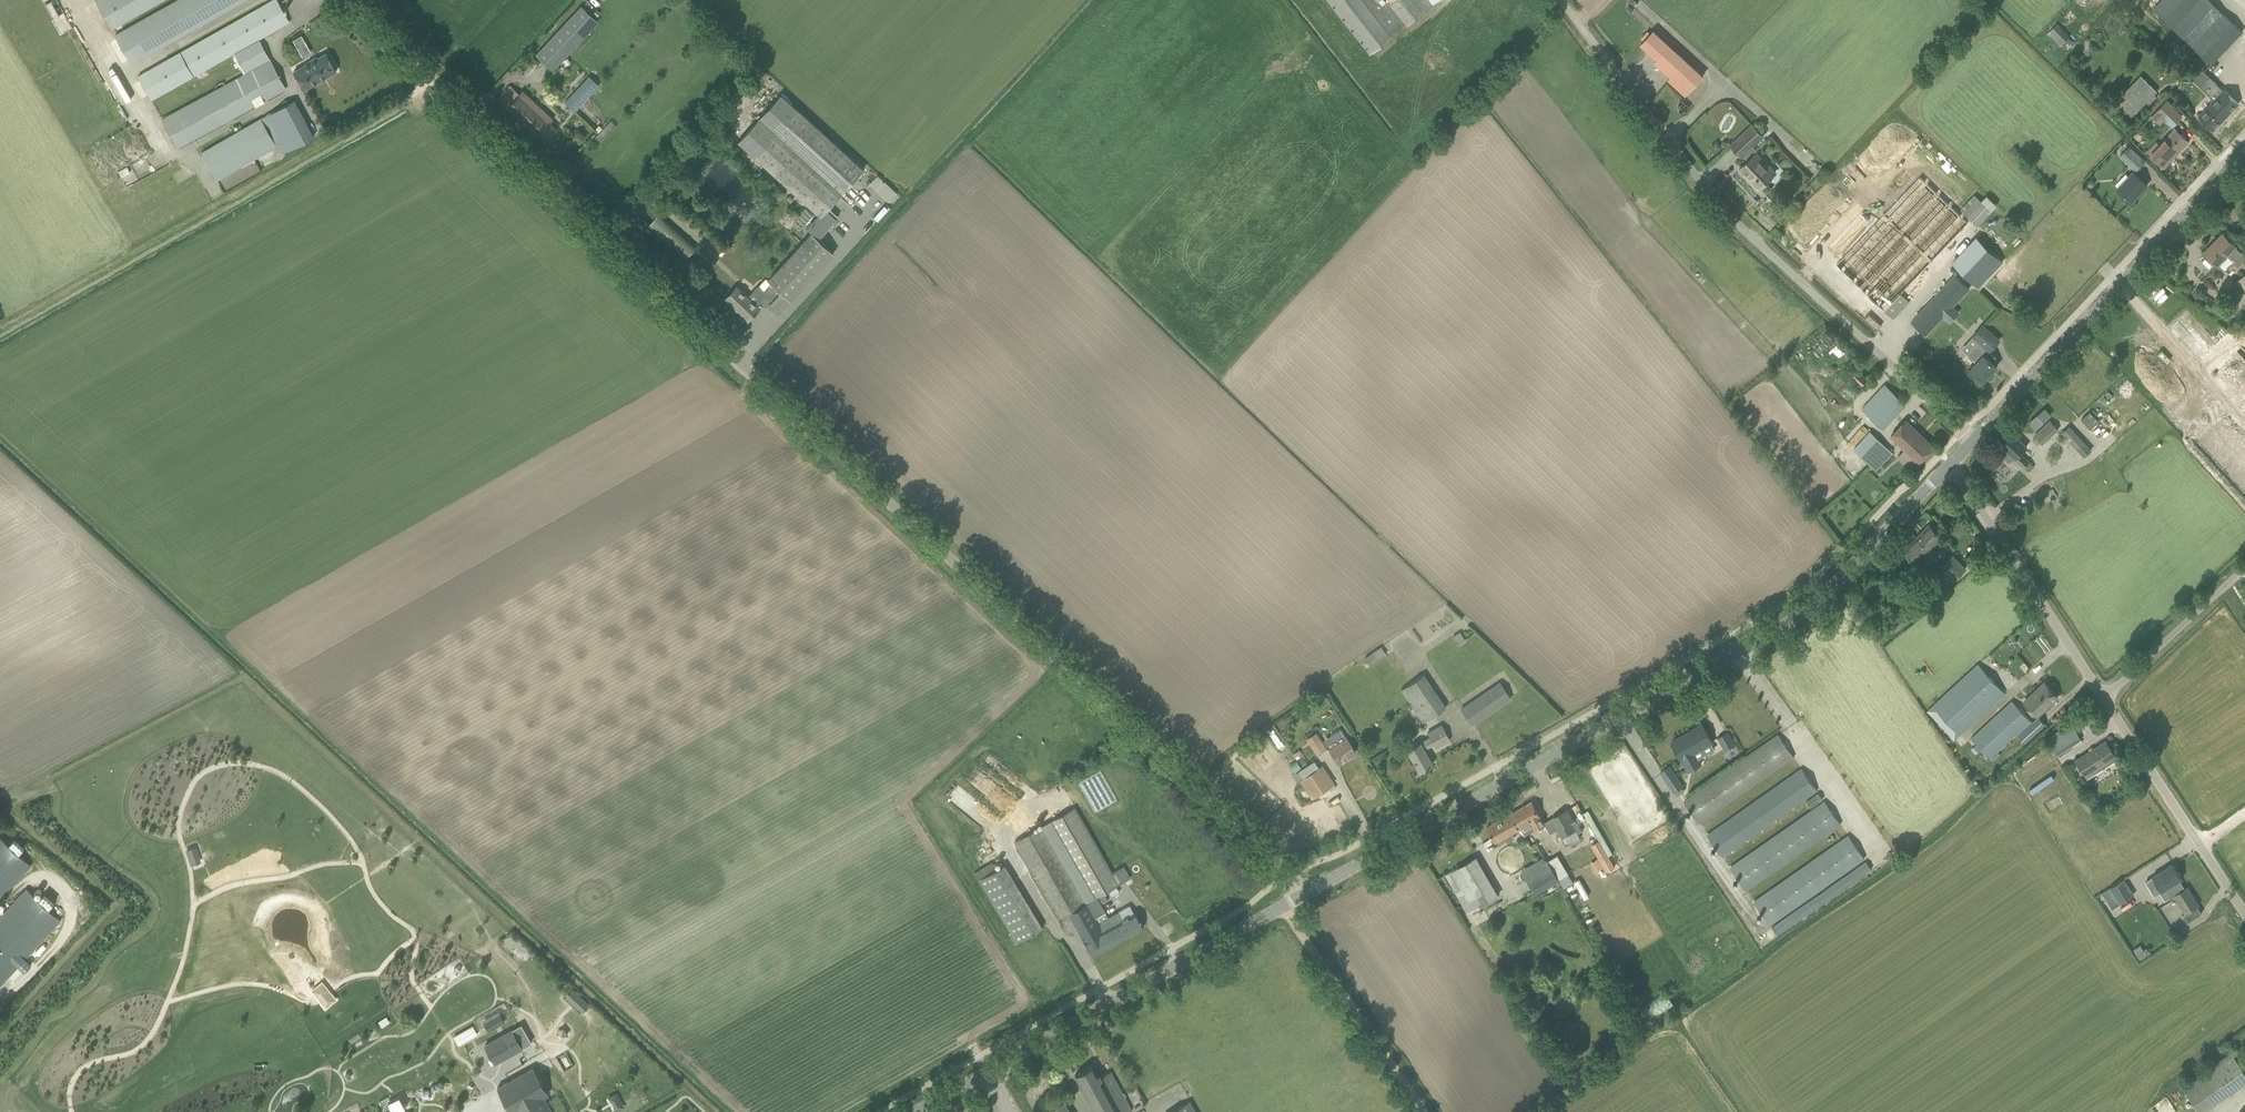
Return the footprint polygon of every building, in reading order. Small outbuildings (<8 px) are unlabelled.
[(95,1),(111,29),(162,0),(96,0),(95,1)] [(130,61),(239,0),(176,0),(115,34),(130,61)] [(244,73),(270,59),(259,38),(289,21),(277,0),(273,0),(180,51),(181,52),(139,76),(152,99),(194,75),(194,76),(196,75),(199,81),(216,72),(215,70),(212,65),(233,54),(236,59),(244,73)] [(1370,53),(1435,0),(1327,0),(1370,53)] [(2154,9),(2211,64),(2242,31),(2209,0),(2162,0),(2154,9)] [(582,5),(536,54),(553,70),(598,21),(582,5)] [(2059,23),(2048,33),(2061,46),(2071,36),(2059,23)] [(1704,75),(1654,28),(1640,43),(1656,58),(1654,62),(1670,76),(1668,79),(1686,95),(1704,75)] [(302,35),(293,40),(303,56),(311,52),(302,35)] [(294,71),(304,89),(336,71),(329,57),(327,58),(326,55),(327,54),(326,53),(294,71)] [(270,59),(244,73),(225,83),(223,80),(215,85),(216,88),(161,118),(178,148),(286,89),(270,59)] [(1281,71),(1281,59),(1270,59),(1269,71),(1281,71)] [(753,69),(742,84),(753,91),(764,76),(753,69)] [(2199,115),(2205,121),(2213,128),(2237,103),(2224,90),(2216,83),(2203,70),(2194,80),(2211,97),(2213,95),(2216,98),(2199,115)] [(2157,91),(2141,74),(2115,101),(2131,116),(2146,101),(2149,104),(2157,96),(2155,93),(2157,91)] [(564,102),(575,112),(599,85),(589,76),(564,102)] [(511,84),(498,98),(545,142),(553,134),(557,130),(549,123),(553,119),(550,117),(539,106),(522,91),(520,93),(511,84)] [(810,231),(818,238),(836,218),(827,209),(863,169),(780,94),(738,141),(822,218),(810,231)] [(2182,116),(2174,108),(2175,106),(2167,99),(2152,114),(2160,122),(2164,118),(2172,125),(2182,116)] [(313,136),(294,100),(261,118),(201,152),(218,181),(277,147),(280,154),(313,136)] [(1764,136),(1753,124),(1731,145),(1741,155),(1742,154),(1748,160),(1740,168),(1759,188),(1776,172),(1757,152),(1758,151),(1753,146),(1764,136)] [(2150,153),(2156,159),(2164,166),(2188,141),(2174,127),(2150,153)] [(2145,161),(2128,145),(2119,155),(2136,170),(2145,161)] [(2118,188),(2123,193),(2131,201),(2147,184),(2133,171),(2118,188)] [(887,201),(895,192),(876,173),(867,182),(887,201)] [(1919,175),(1836,263),(1893,318),(1909,302),(1901,293),(1969,222),(1919,175)] [(1977,225),(1992,210),(1974,194),(1960,209),(1977,225)] [(806,208),(792,223),(800,230),(813,215),(806,208)] [(685,259),(697,246),(659,212),(647,226),(685,259)] [(833,253),(818,238),(810,231),(811,233),(768,280),(771,283),(764,291),(758,286),(748,297),(736,286),(725,298),(739,310),(737,312),(738,313),(738,316),(743,320),(746,320),(747,321),(764,303),(767,305),(770,302),(779,311),(833,253)] [(2212,259),(2224,270),(2233,261),(2238,266),(2244,258),(2244,254),(2242,251),(2241,252),(2235,246),(2236,245),(2223,233),(2204,252),(2212,259)] [(1979,287),(2003,260),(1976,235),(1951,261),(1979,287)] [(696,270),(691,275),(696,280),(701,275),(696,270)] [(2237,281),(2244,290),(2244,274),(2237,281)] [(1954,276),(1916,316),(1908,324),(1921,336),(1967,288),(1954,276)] [(1978,341),(1969,351),(1978,360),(1971,368),(1983,380),(1997,366),(1985,354),(1986,353),(1991,348),(1999,339),(1983,325),(1975,333),(1972,336),(1973,336),(1978,341)] [(2241,343),(2212,368),(2244,405),(2244,348),(2241,343)] [(1921,348),(1919,357),(1927,359),(1929,349),(1921,348)] [(1862,385),(1868,378),(1856,368),(1850,374),(1862,385)] [(1862,408),(1882,428),(1905,404),(1885,384),(1862,408)] [(2044,408),(2029,422),(2035,429),(2051,415),(2044,408)] [(2089,410),(2080,417),(2088,428),(2098,421),(2089,410)] [(2196,439),(2244,493),(2244,431),(2227,411),(2196,439)] [(1934,446),(1906,419),(1891,435),(1919,461),(1934,446)] [(2034,435),(2042,443),(2058,428),(2051,420),(2034,435)] [(2069,425),(2062,432),(2076,448),(2083,456),(2091,450),(2083,441),(2069,425)] [(1892,452),(1870,431),(1854,448),(1876,469),(1892,452)] [(2027,446),(2014,433),(2002,445),(2007,450),(2003,453),(2003,457),(2008,461),(2011,461),(2014,457),(2029,472),(2034,466),(2020,453),(2027,446)] [(1925,553),(1930,558),(1946,573),(1940,579),(1946,585),(1952,579),(1953,580),(1965,567),(1953,554),(1946,561),(1943,557),(1945,556),(1945,554),(1945,552),(1943,550),(1941,549),(1939,550),(1937,551),(1932,546),(1942,536),(1929,523),(1916,536),(1929,549),(1925,553)] [(1916,536),(1903,550),(1915,563),(1922,556),(1927,562),(1930,558),(1925,553),(1929,549),(1916,536)] [(1910,619),(1902,609),(1887,621),(1895,631),(1910,619)] [(1459,632),(1452,636),(1459,646),(1466,641),(1459,632)] [(1362,656),(1367,664),(1384,655),(1380,646),(1362,656)] [(1989,664),(1994,660),(1990,655),(1985,659),(1989,664)] [(1954,740),(2005,693),(1978,663),(1927,710),(1954,740)] [(1400,689),(1422,722),(1445,707),(1423,674),(1400,689)] [(1472,724),(1510,698),(1500,682),(1461,709),(1472,724)] [(2045,682),(2037,690),(2024,701),(2037,715),(2058,696),(2045,682)] [(2017,733),(2018,734),(2031,722),(2012,700),(1970,738),(1989,759),(2017,733)] [(2018,734),(2025,742),(2045,723),(2038,716),(2031,722),(2018,734)] [(2045,739),(2057,756),(2081,739),(2070,723),(2045,739)] [(1429,736),(1427,737),(1404,749),(1418,773),(1432,764),(1424,749),(1433,744),(1435,747),(1450,739),(1444,730),(1441,724),(1427,732),(1429,736)] [(1672,741),(1683,760),(1689,771),(1702,764),(1696,752),(1713,743),(1702,724),(1672,741)] [(1328,747),(1332,754),(1338,763),(1356,752),(1341,729),(1324,740),(1329,747),(1328,747)] [(1725,750),(1734,745),(1727,732),(1718,737),(1725,750)] [(1700,823),(1794,757),(1777,733),(1683,800),(1700,823)] [(1310,744),(1316,754),(1326,748),(1320,738),(1310,744)] [(2106,741),(2096,747),(2077,759),(2089,778),(2095,774),(2094,774),(2117,759),(2106,741)] [(1975,745),(1971,749),(1976,753),(1980,750),(1975,745)] [(1334,783),(1328,774),(1322,766),(1319,768),(1315,761),(1299,771),(1304,778),(1300,780),(1312,798),(1334,783)] [(1669,766),(1662,771),(1659,772),(1673,792),(1682,786),(1669,766)] [(1818,791),(1801,767),(1707,833),(1723,857),(1818,791)] [(1811,807),(1823,799),(1818,792),(1806,800),(1811,807)] [(1841,825),(1824,800),(1729,866),(1746,890),(1841,825)] [(1532,801),(1511,812),(1520,828),(1525,836),(1535,830),(1536,830),(1537,829),(1538,829),(1538,830),(1539,830),(1540,830),(1540,829),(1541,829),(1542,829),(1543,828),(1543,827),(1544,827),(1544,826),(1544,825),(1546,824),(1544,822),(1541,816),(1532,801)] [(1119,884),(1131,877),(1124,865),(1112,872),(1075,806),(1049,821),(1050,821),(1044,824),(1016,840),(1067,932),(1068,935),(1078,929),(1087,946),(1092,956),(1142,928),(1136,918),(1133,912),(1129,905),(1116,912),(1108,917),(1105,912),(1101,905),(1097,897),(1102,894),(1103,893),(1119,884)] [(1567,808),(1552,817),(1558,828),(1557,829),(1565,843),(1569,844),(1580,838),(1577,833),(1571,821),(1574,820),(1573,818),(1567,808)] [(1520,828),(1511,812),(1487,826),(1495,842),(1505,837),(1507,841),(1515,837),(1513,832),(1520,828)] [(1865,858),(1848,834),(1753,900),(1770,924),(1865,858)] [(17,880),(31,865),(18,853),(24,847),(14,838),(9,844),(0,836),(0,898),(17,880)] [(1605,851),(1597,855),(1607,872),(1614,867),(1608,856),(1605,851)] [(1549,859),(1559,878),(1568,873),(1558,854),(1549,859)] [(1446,873),(1468,912),(1498,895),(1476,856),(1446,873)] [(1597,858),(1590,863),(1595,871),(1602,866),(1597,858)] [(1523,871),(1535,892),(1557,879),(1545,859),(1523,871)] [(1872,869),(1866,860),(1771,926),(1777,935),(1872,869)] [(978,879),(1016,942),(1043,927),(1004,864),(996,869),(992,862),(975,872),(979,879),(978,879)] [(2183,878),(2173,863),(2153,876),(2162,891),(2166,889),(2172,898),(2175,896),(2186,913),(2183,915),(2188,923),(2202,914),(2197,906),(2200,904),(2189,887),(2186,889),(2180,879),(2183,878)] [(2134,894),(2124,878),(2110,887),(2119,903),(2134,894)] [(18,965),(25,971),(32,964),(26,958),(61,920),(48,908),(55,902),(45,893),(39,899),(26,888),(0,916),(0,985),(18,965)] [(1102,894),(1097,897),(1101,905),(1108,901),(1103,893),(1102,894)] [(2133,950),(2140,959),(2146,955),(2140,945),(2133,950)] [(499,1013),(483,1022),(488,1030),(504,1021),(499,1013)] [(521,1024),(485,1045),(495,1063),(531,1042),(521,1024)] [(2183,1084),(2202,1111),(2219,1099),(2244,1082),(2244,1072),(2231,1051),(2200,1072),(2183,1084)] [(1095,1111),(1128,1111),(1132,1110),(1110,1071),(1100,1076),(1094,1064),(1075,1074),(1095,1111)] [(497,1088),(511,1111),(552,1111),(544,1096),(548,1094),(533,1068),(497,1088)] [(616,1093),(609,1096),(617,1110),(624,1106),(616,1093)] [(1063,1101),(1045,1111),(1070,1111),(1063,1101)] [(1190,1101),(1169,1111),(1196,1111),(1190,1101)] [(383,1105),(387,1111),(393,1111),(388,1102),(383,1105)]
